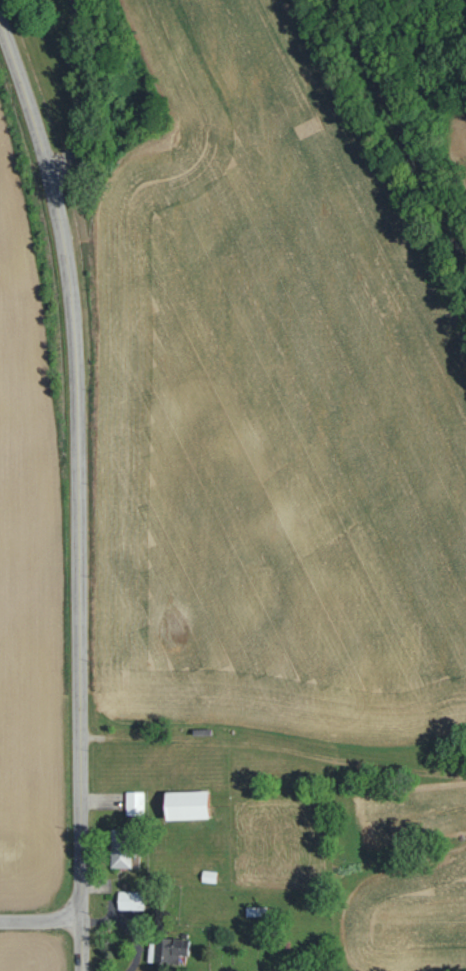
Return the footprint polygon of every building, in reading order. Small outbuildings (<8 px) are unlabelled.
[(143,791),(125,791),(125,815),(144,815),(143,791)] [(211,819),(210,791),(166,792),(167,820),(211,819)] [(131,867),(130,839),(122,840),(122,828),(109,828),(110,868),(131,867)] [(118,909),(144,909),(144,891),(118,891),(118,909)] [(149,943),(148,963),(178,964),(179,953),(189,954),(190,939),(164,938),(164,943),(149,943)]
